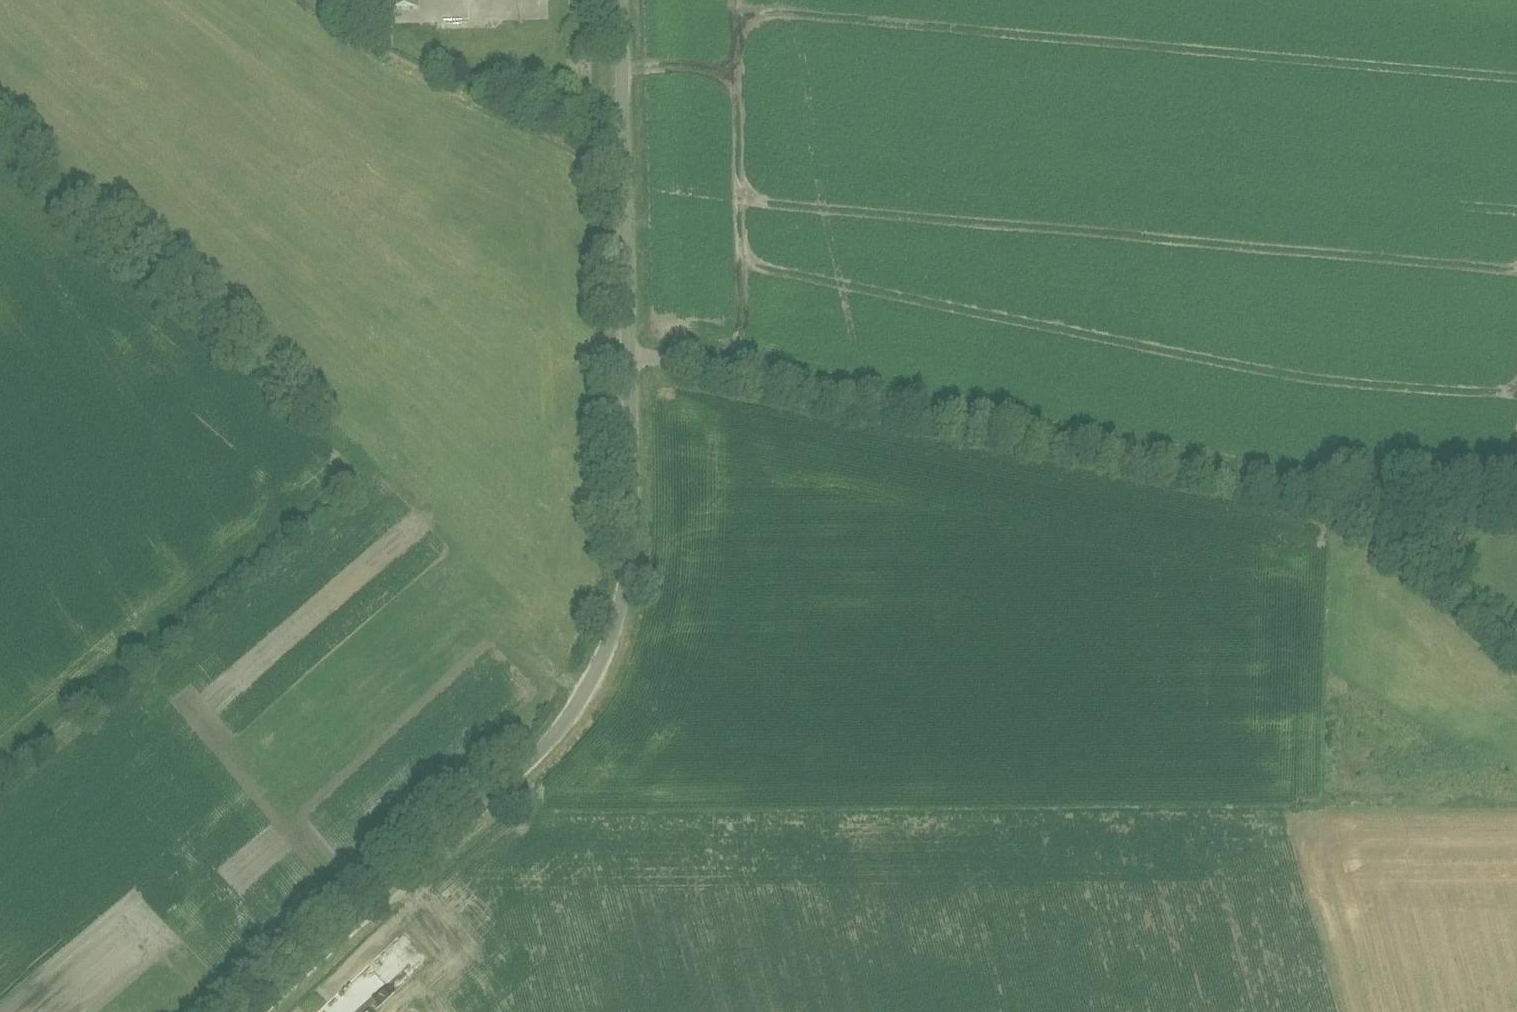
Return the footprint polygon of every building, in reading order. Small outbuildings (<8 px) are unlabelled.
[(379,10),(379,0),(366,0),(366,10),(379,10)] [(418,0),(390,0),(391,9),(418,8),(418,0)]
